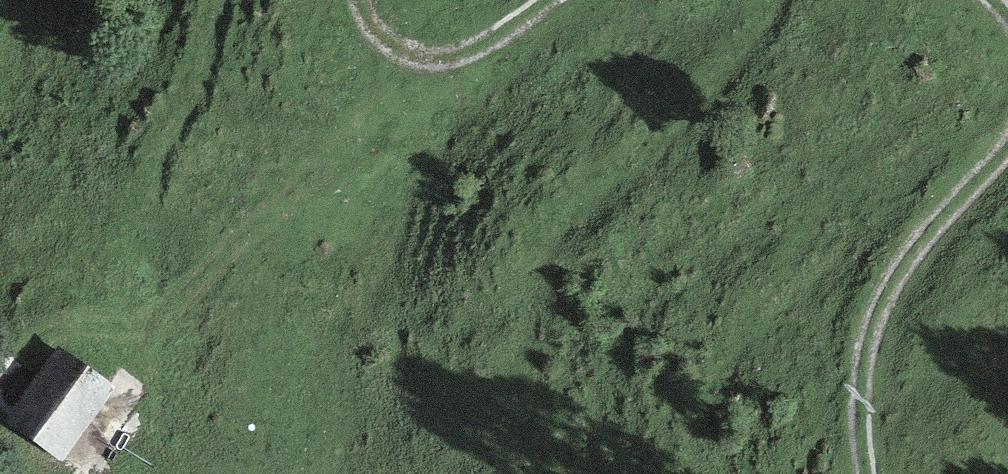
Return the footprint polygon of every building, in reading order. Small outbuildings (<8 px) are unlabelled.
[(7,427),(62,466),(114,393),(59,354),(7,427)]
